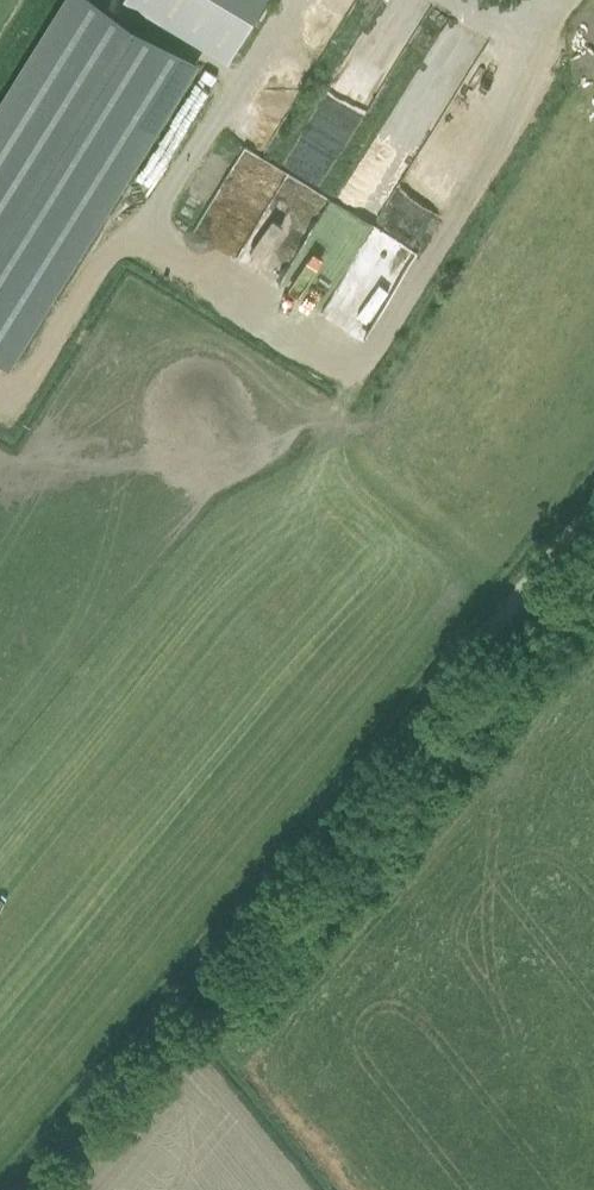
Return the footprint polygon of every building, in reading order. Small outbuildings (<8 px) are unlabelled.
[(85,0),(65,0),(0,103),(0,371),(3,372),(194,69),(85,0)] [(241,58),(271,0),(129,0),(241,58)] [(304,136),(339,156),(369,101),(334,82),(304,136)] [(378,325),(428,227),(387,206),(378,224),(332,201),(324,216),(339,223),(328,245),(318,240),(314,248),(307,244),(293,273),(331,292),(327,300),(378,325)]
